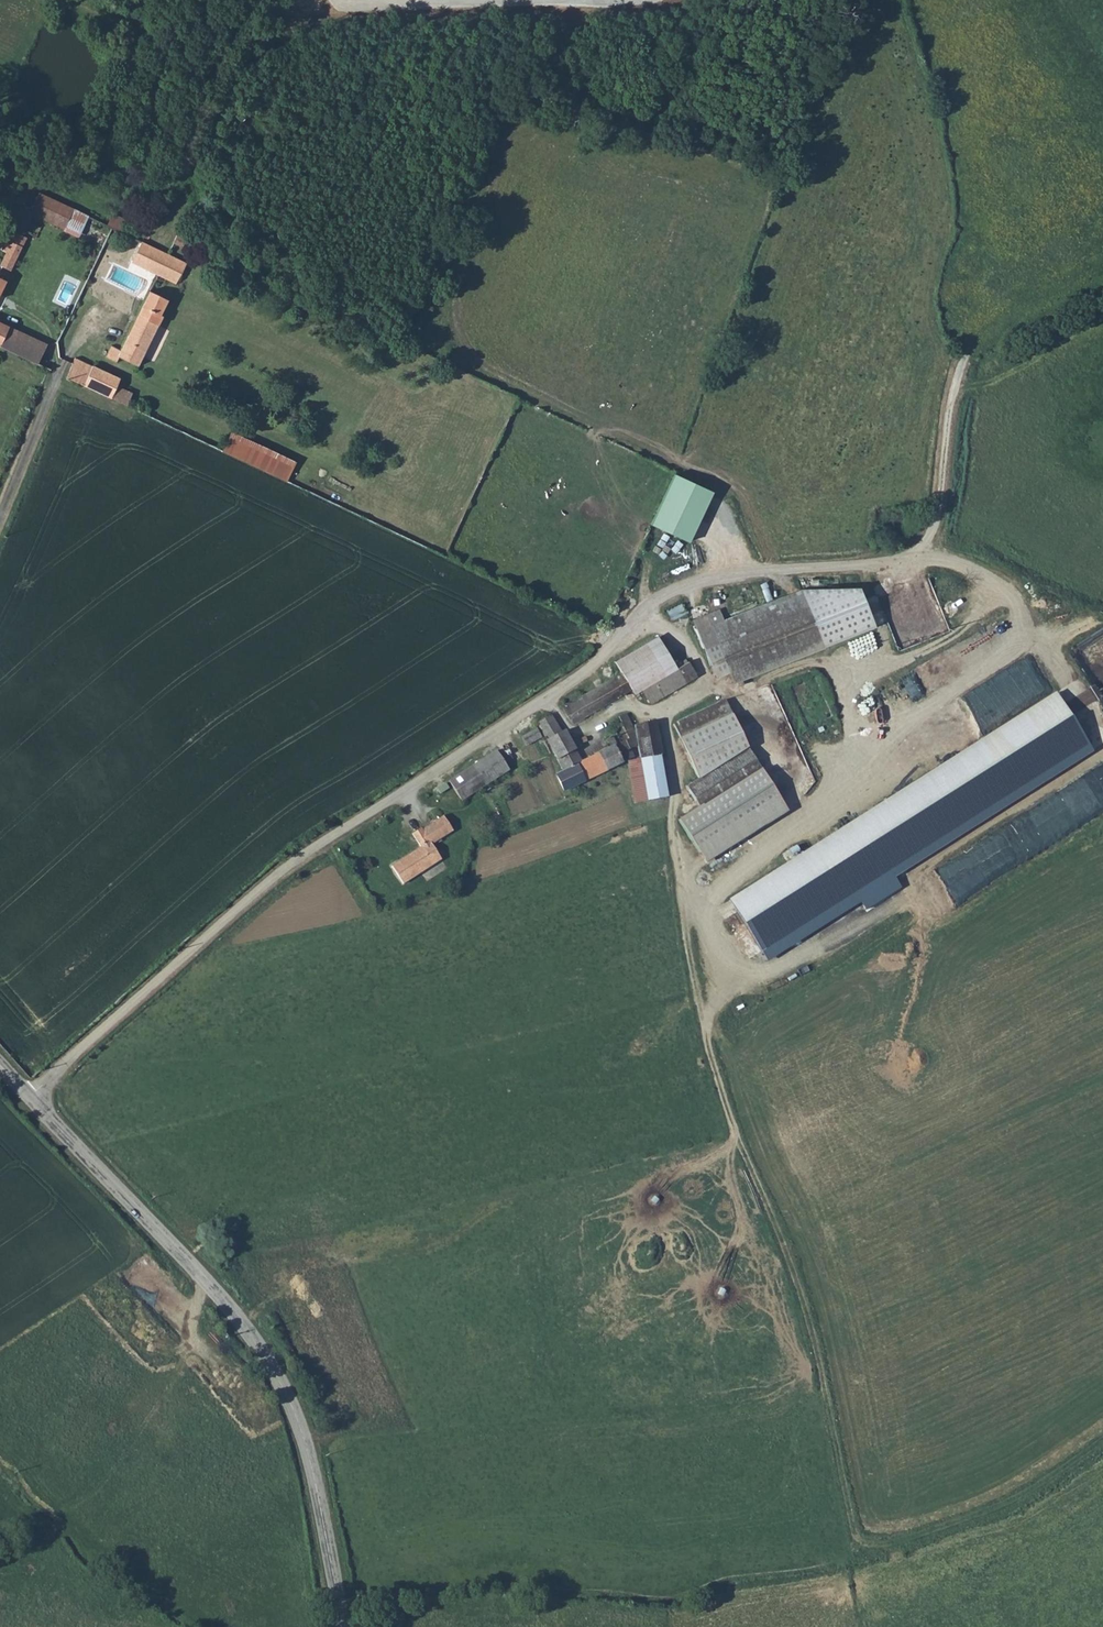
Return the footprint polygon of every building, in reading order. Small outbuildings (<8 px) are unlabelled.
[(64,229),(73,208),(40,192),(32,209),(31,214),(34,215),(64,229)] [(0,262),(0,267),(10,271),(34,215),(31,214),(32,209),(25,210),(8,244),(4,244),(1,245),(0,248),(0,250),(1,252),(3,254),(0,262)] [(112,212),(106,225),(118,231),(124,219),(112,212)] [(183,251),(188,242),(176,236),(172,245),(183,251)] [(187,264),(153,247),(142,241),(132,261),(177,284),(187,264)] [(161,316),(168,301),(147,291),(120,350),(112,346),(107,357),(118,362),(119,358),(140,368),(163,317),(161,316)] [(38,365),(47,345),(0,323),(0,347),(38,365)] [(66,378),(125,405),(131,392),(116,385),(119,378),(75,358),(66,378)] [(229,432),(221,450),(284,480),(293,462),(229,432)] [(674,473),(651,523),(687,540),(711,491),(674,473)] [(856,589),(793,592),(819,648),(871,624),(856,589)] [(819,648),(793,592),(768,605),(776,621),(713,653),(721,670),(732,691),(819,648)] [(712,615),(688,627),(696,647),(709,675),(721,670),(713,653),(776,621),(768,605),(718,629),(712,615)] [(616,667),(615,671),(619,678),(630,696),(633,701),(641,696),(670,678),(653,646),(616,667)] [(694,683),(686,669),(670,678),(641,696),(649,710),(694,683)] [(619,678),(611,683),(559,715),(570,732),(630,696),(619,678)] [(680,748),(730,723),(723,708),(673,733),(680,748)] [(632,764),(631,755),(637,755),(634,735),(627,724),(620,729),(628,742),(615,749),(611,743),(604,747),(608,753),(581,767),(562,738),(559,740),(548,722),(533,732),(545,749),(540,753),(548,765),(553,762),(565,780),(558,785),(569,801),(632,764)] [(731,723),(730,723),(680,748),(679,748),(699,788),(747,756),(731,723)] [(661,764),(655,730),(634,735),(637,755),(639,770),(658,765),(661,764)] [(537,748),(532,740),(520,748),(524,755),(537,748)] [(509,769),(498,752),(448,782),(459,801),(509,769)] [(699,788),(687,796),(700,815),(680,829),(701,860),(783,808),(747,756),(699,788)] [(658,765),(639,770),(646,810),(665,807),(658,765)] [(415,836),(407,842),(416,855),(387,875),(399,893),(436,867),(427,853),(447,839),(437,823),(416,838),(415,836)]
